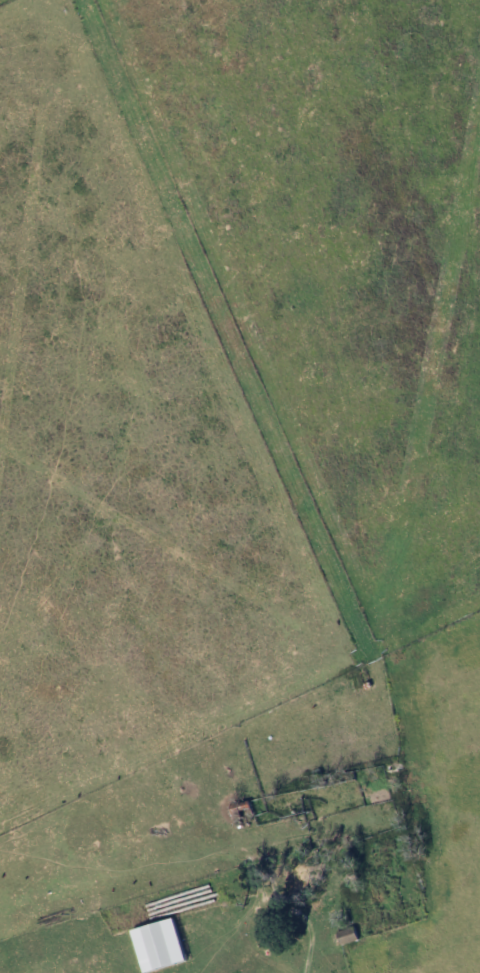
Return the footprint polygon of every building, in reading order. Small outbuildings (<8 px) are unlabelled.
[(175,965),(164,921),(143,926),(155,970),(175,965)] [(337,931),(339,944),(357,941),(355,928),(337,931)]
